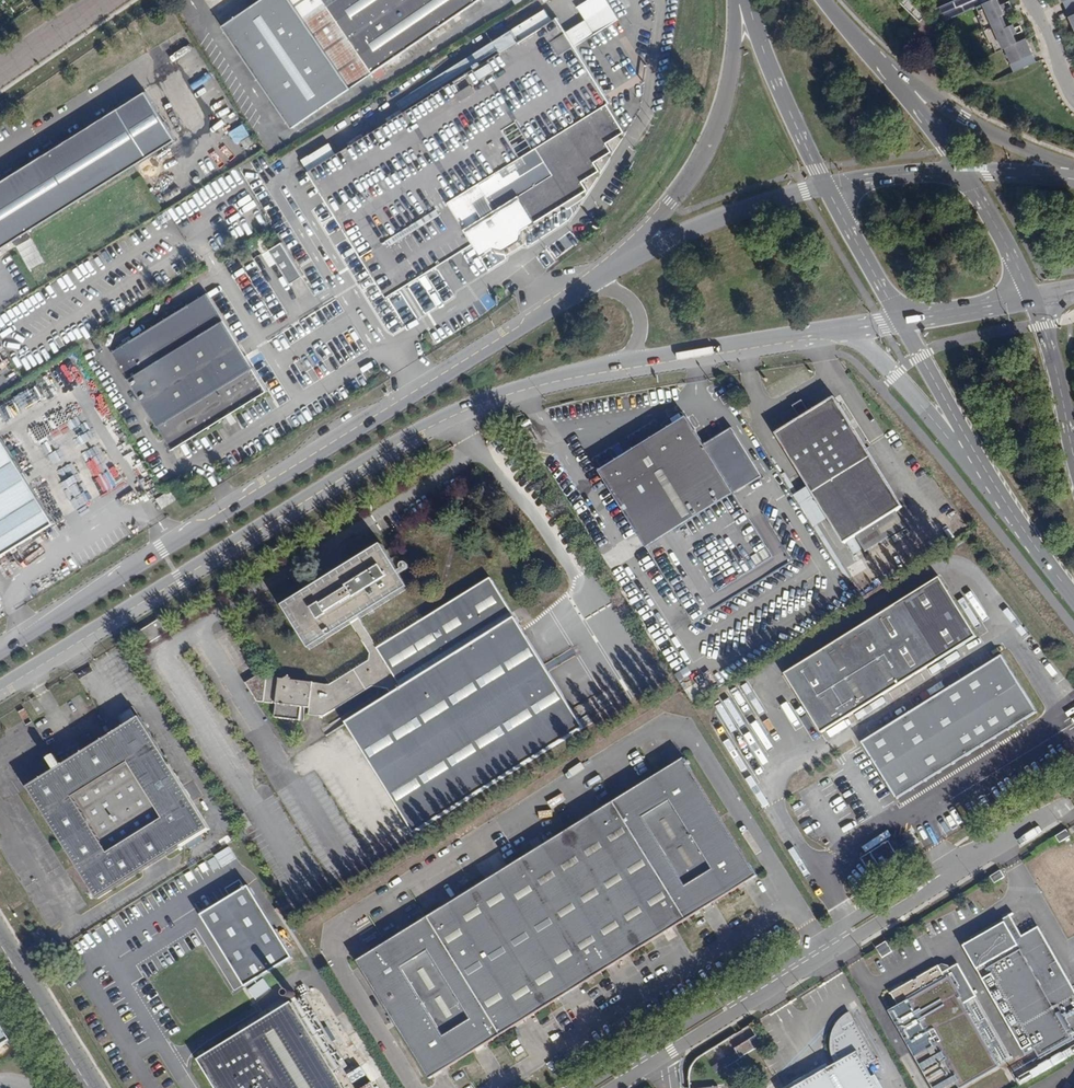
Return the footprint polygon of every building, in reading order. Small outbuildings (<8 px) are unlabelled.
[(222,25),(293,128),(350,89),(373,73),(381,67),(412,46),(435,31),(480,0),(259,0),(222,25)] [(910,0),(901,0),(900,1),(919,20),(925,15),(910,0)] [(1005,52),(1014,72),(1036,62),(1027,42),(1018,46),(1012,31),(1010,27),(1005,16),(1003,11),(998,0),(955,0),(934,9),(940,23),(981,5),(1003,53),(1005,52)] [(1073,27),(1073,0),(1062,0),(1073,27)] [(545,9),(512,30),(519,40),(552,20),(545,9)] [(566,31),(557,17),(552,20),(519,40),(405,112),(336,154),(308,171),(387,298),(475,244),(482,255),(494,247),(505,250),(513,244),(522,239),(525,228),(587,190),(582,182),(600,171),(595,162),(612,151),(607,143),(625,133),(607,104),(609,102),(575,47),(566,31)] [(566,31),(575,47),(594,35),(585,20),(566,31)] [(519,40),(512,30),(398,101),(405,112),(519,40)] [(435,31),(412,46),(416,52),(439,37),(435,31)] [(381,67),(373,73),(377,80),(386,74),(381,67)] [(145,92),(0,182),(0,249),(176,140),(145,92)] [(229,132),(235,144),(249,136),(242,124),(229,132)] [(329,143),(301,160),(308,171),(336,154),(329,143)] [(30,239),(16,246),(29,270),(43,262),(30,239)] [(303,276),(283,243),(270,251),(290,284),(303,276)] [(267,391),(207,294),(112,352),(172,450),(267,391)] [(732,391),(737,398),(743,395),(738,387),(732,391)] [(725,406),(737,398),(732,391),(720,398),(725,406)] [(903,508),(834,398),(811,412),(800,419),(775,434),(808,486),(827,517),(844,544),(845,543),(854,538),(855,537),(896,512),(903,508)] [(804,402),(794,408),(800,419),(811,412),(804,402)] [(641,416),(632,422),(637,430),(645,422),(641,416)] [(785,550),(746,486),(762,476),(732,428),(704,445),(687,417),(599,472),(647,548),(694,622),(710,611),(792,561),(804,554),(797,542),(785,550)] [(0,435),(0,557),(54,523),(0,435)] [(799,491),(786,470),(783,472),(848,578),(852,576),(818,522),(799,491)] [(799,491),(818,522),(827,517),(808,486),(799,491)] [(172,492),(165,496),(170,504),(177,500),(172,492)] [(162,509),(170,504),(165,496),(157,501),(162,509)] [(864,552),(905,527),(896,512),(855,537),(864,552)] [(964,524),(953,531),(957,536),(968,529),(964,524)] [(931,531),(942,548),(951,542),(940,525),(931,531)] [(861,550),(854,538),(845,543),(852,555),(861,550)] [(368,757),(537,651),(517,619),(491,578),(379,648),(361,618),(410,588),(383,545),(360,559),(357,566),(328,584),(323,582),(284,606),(287,612),(292,612),(305,635),(304,639),(311,650),(329,639),(329,633),(350,620),(353,624),(370,654),(371,659),(330,684),(293,679),(290,675),(285,679),(267,676),(264,672),(246,683),(258,702),(275,702),(275,699),(277,699),(275,718),(301,721),(303,707),(310,708),(310,711),(320,713),(320,716),(326,717),(373,688),(389,690),(392,693),(347,722),(368,757)] [(360,559),(323,582),(328,584),(357,566),(360,559)] [(976,637),(940,578),(820,651),(784,675),(820,734),(976,637)] [(305,635),(292,612),(287,612),(304,639),(305,635)] [(167,632),(159,619),(139,632),(147,645),(167,632)] [(350,620),(329,633),(329,639),(353,624),(350,620)] [(579,719),(537,651),(368,757),(415,833),(584,728),(579,719)] [(898,798),(1038,711),(1003,654),(863,741),(898,798)] [(584,728),(593,722),(588,714),(579,719),(584,728)] [(210,828),(140,717),(84,752),(61,766),(57,760),(55,757),(49,760),(55,770),(28,788),(98,899),(210,828)] [(80,746),(57,760),(61,766),(84,752),(80,746)] [(355,765),(361,761),(357,755),(350,758),(355,765)] [(758,876),(685,758),(358,962),(430,1078),(758,876)] [(252,825),(244,813),(238,818),(245,829),(252,825)] [(1061,833),(1055,836),(1055,837),(1057,840),(1059,844),(1070,838),(1065,830),(1061,833)] [(906,851),(897,836),(870,853),(879,868),(906,851)] [(1001,870),(990,877),(994,884),(1005,877),(1001,870)] [(250,885),(198,911),(208,930),(201,934),(230,991),(289,961),(250,885)] [(971,938),(973,941),(1006,923),(1012,932),(1018,928),(1011,916),(971,938)] [(965,946),(1028,1056),(1036,1051),(1040,1059),(1072,1040),(1070,1037),(1073,1035),(1073,1003),(1073,1002),(1073,989),(1039,928),(1023,937),(1018,928),(1012,932),(1006,923),(973,941),(965,946)] [(886,941),(876,948),(880,954),(891,948),(886,941)] [(959,965),(944,974),(940,966),(892,993),(898,1006),(889,1011),(925,1075),(929,1073),(933,1081),(950,1071),(959,1087),(966,1087),(994,1073),(984,1056),(991,1052),(962,1001),(975,993),(959,965)] [(299,1001),(290,1007),(289,1005),(198,1062),(214,1087),(374,1087),(360,1066),(345,1075),(299,1001)] [(855,1023),(844,1030),(845,1032),(839,1035),(841,1039),(834,1042),(838,1067),(799,1087),(877,1087),(866,1070),(877,1063),(855,1023)] [(763,1044),(757,1035),(734,1048),(740,1058),(763,1044)] [(1001,1069),(991,1052),(984,1056),(994,1073),(1001,1069)] [(713,1065),(717,1072),(728,1065),(724,1058),(713,1065)]
